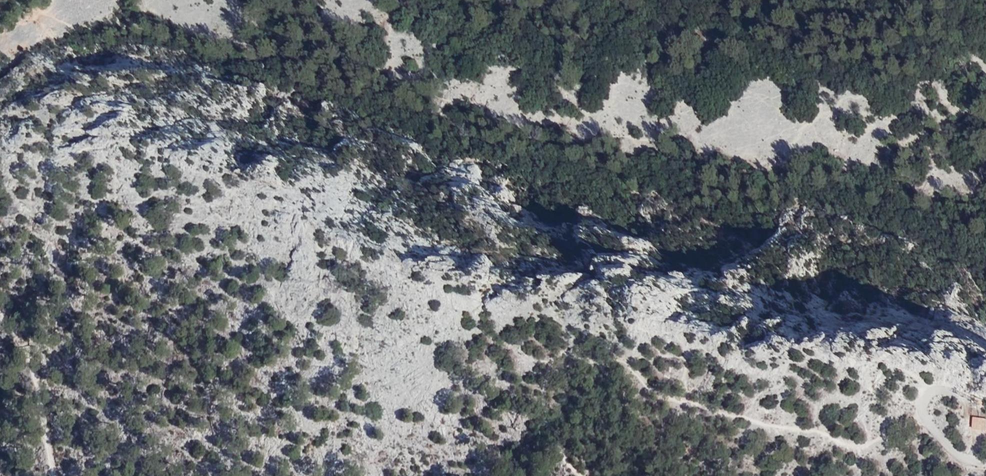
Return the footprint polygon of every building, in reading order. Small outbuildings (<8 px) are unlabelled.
[(972,417),(970,433),(985,435),(985,418),(972,417)]
